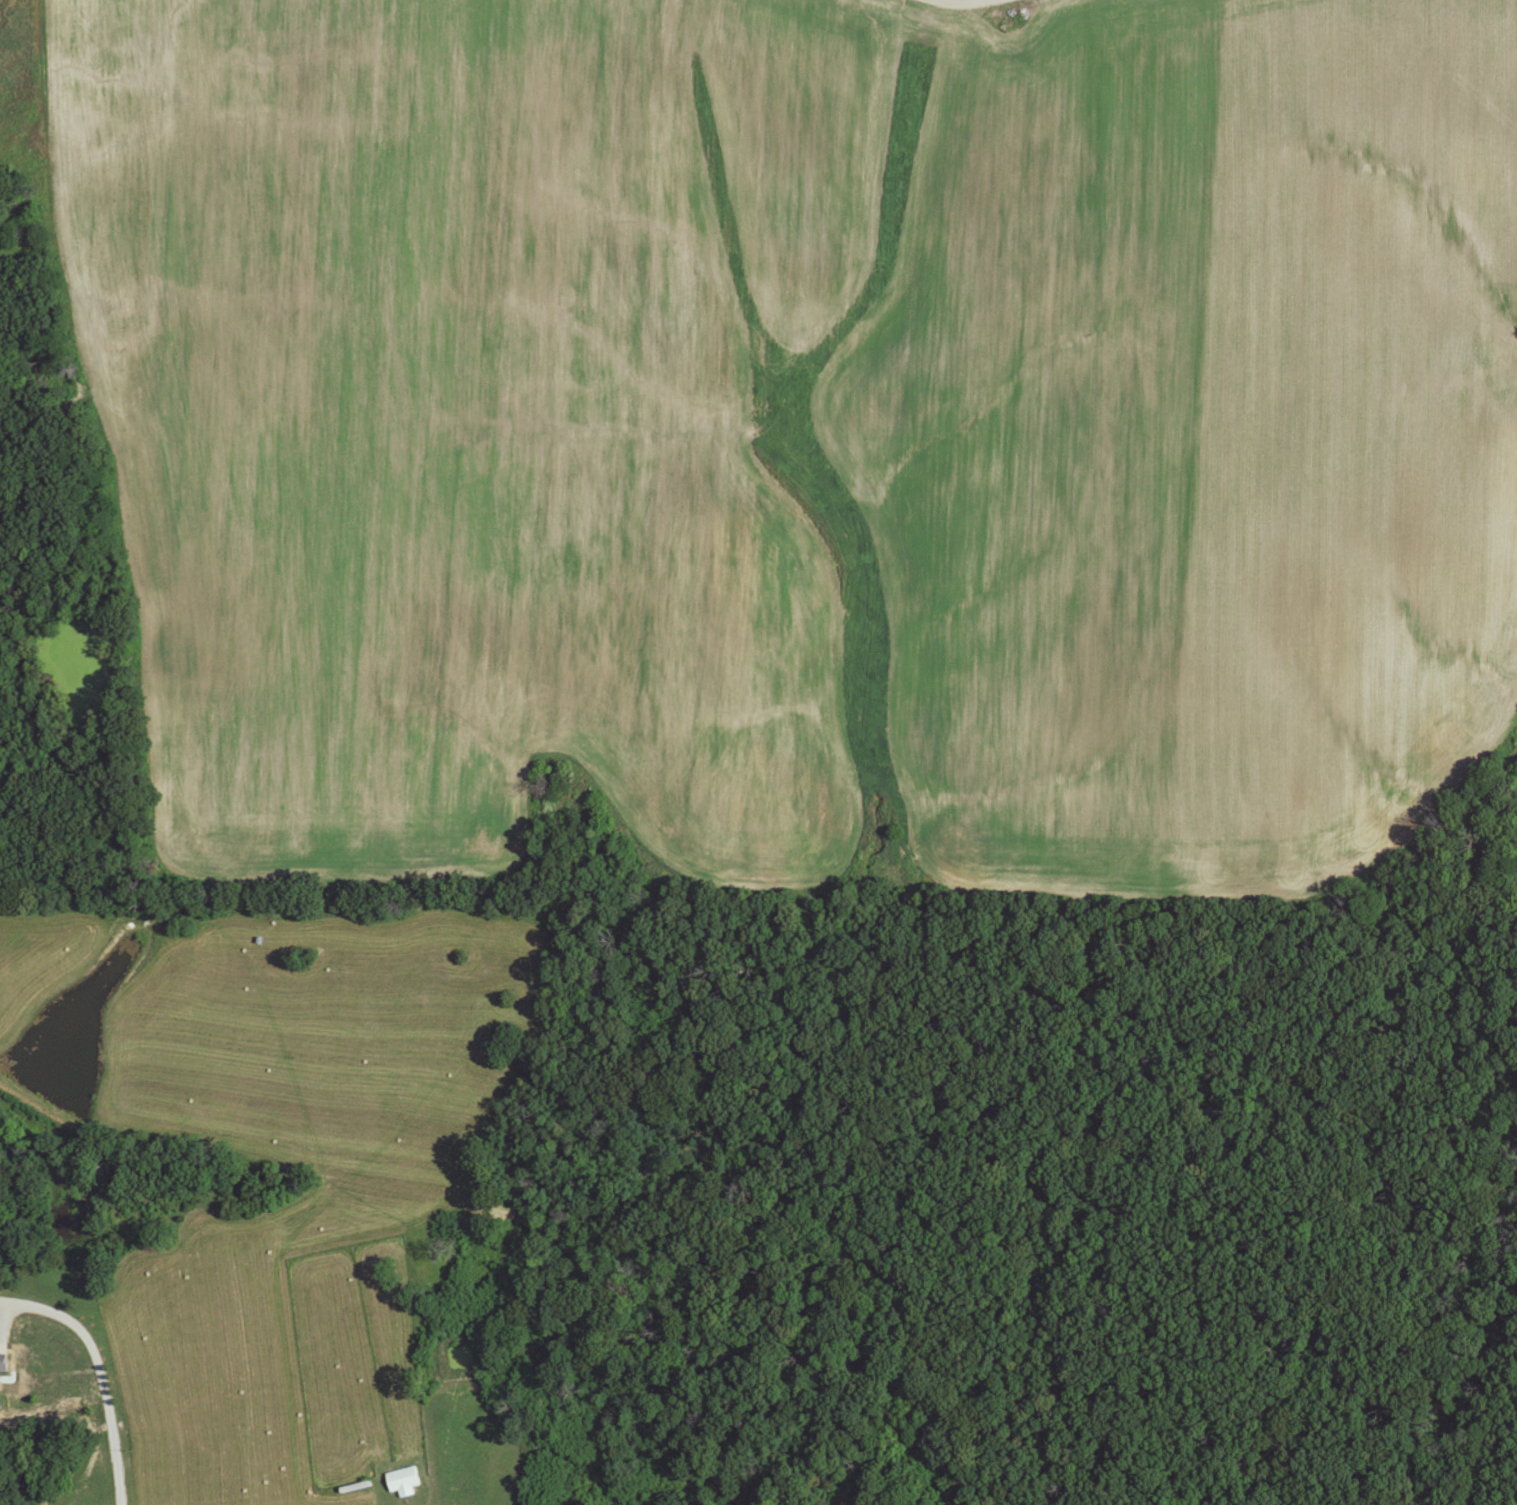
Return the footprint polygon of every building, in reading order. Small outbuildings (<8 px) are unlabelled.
[(10,1374),(10,1355),(0,1355),(0,1393),(4,1393),(4,1374),(10,1374)] [(393,1494),(401,1491),(404,1500),(417,1495),(415,1488),(424,1485),(417,1466),(387,1476),(393,1494)]
